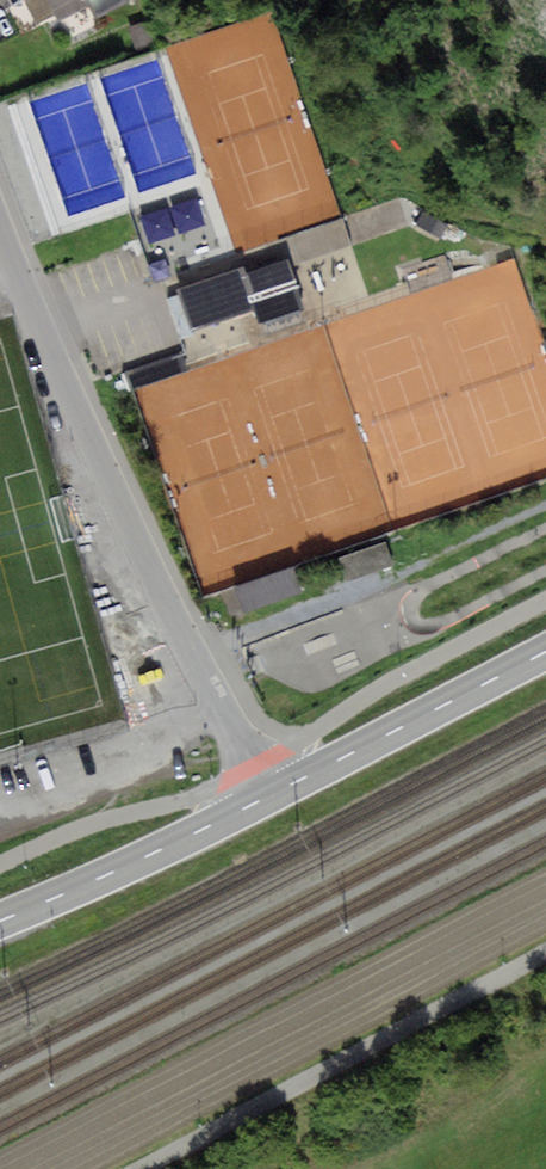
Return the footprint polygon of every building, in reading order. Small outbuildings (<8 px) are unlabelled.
[(58,21),(90,6),(96,18),(126,4),(125,0),(47,0),(58,21)] [(145,21),(127,28),(135,50),(153,43),(145,21)] [(422,212),(416,224),(440,238),(447,226),(422,212)] [(242,269),(178,289),(191,331),(254,311),(259,328),(305,313),(288,261),(244,275),(242,269)] [(233,415),(233,470),(258,470),(258,471),(299,472),(300,414),(269,414),(269,416),(233,415)] [(384,542),(339,559),(347,582),(393,565),(384,542)] [(294,567),(234,589),(243,614),(303,592),(294,567)]
